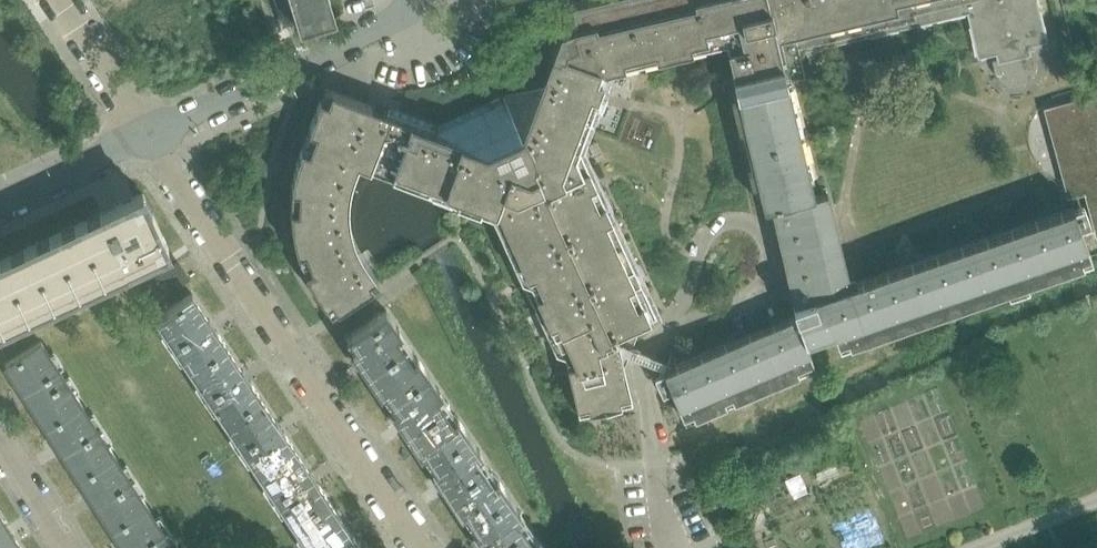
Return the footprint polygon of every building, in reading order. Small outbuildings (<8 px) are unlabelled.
[(283,25),(297,18),(300,29),(335,18),(329,0),(276,0),(283,25)] [(579,146),(578,144),(585,125),(606,68),(605,64),(725,36),(733,73),(732,73),(733,76),(724,78),(728,93),(737,91),(739,99),(736,101),(748,152),(756,186),(759,186),(764,207),(772,205),(813,195),(808,174),(811,172),(802,133),(791,87),(788,87),(786,81),(805,77),(799,52),(966,13),(977,58),(995,53),(999,70),(1002,75),(1006,78),(1012,80),(1015,81),(1018,80),(1023,79),(1028,75),(1031,71),(1033,65),(1033,60),(1031,54),(1029,46),(1047,41),(1037,0),(583,0),(572,3),(575,17),(563,19),(557,22),(552,26),(549,32),(547,38),(548,45),(551,52),(543,74),(437,122),(399,107),(389,104),(387,111),(340,93),(325,87),(302,147),(297,163),(293,179),(291,195),(291,212),(292,228),(295,244),(300,260),(307,275),(315,288),(326,304),(332,300),(338,309),(373,286),(375,288),(377,288),(379,286),(380,284),(379,282),(368,265),(363,258),(357,247),(352,234),(349,221),(347,208),(348,195),(350,182),(357,163),(439,193),(447,196),(492,212),(554,348),(560,346),(565,355),(578,414),(632,401),(623,366),(634,338),(641,321),(655,314),(579,146)] [(1087,94),(1090,103),(1082,105),(1080,99),(1047,108),(1070,195),(1086,190),(1096,229),(1096,91),(1087,94)] [(839,346),(943,310),(1006,288),(1008,293),(1018,290),(1028,286),(1026,281),(1091,258),(1073,207),(849,285),(846,272),(846,271),(832,212),(830,205),(829,201),(827,192),(813,195),(772,205),(795,304),(793,305),(796,314),(738,339),(676,366),(663,371),(685,420),(808,368),(806,363),(812,360),(806,340),(834,330),(839,346)] [(0,259),(0,327),(169,249),(142,193),(0,259)] [(187,278),(176,262),(175,263),(175,264),(158,275),(168,290),(185,278),(186,279),(187,278)] [(226,346),(216,332),(215,330),(218,328),(212,319),(209,321),(191,294),(158,316),(192,368),(226,346)] [(427,374),(406,342),(386,312),(353,334),(360,345),(355,348),(362,359),(359,361),(365,371),(368,369),(388,398),(427,374)] [(80,404),(73,393),(40,342),(7,364),(46,425),(80,404)] [(226,419),(259,396),(249,381),(252,379),(249,374),(246,369),(243,371),(226,346),(192,368),(226,419)] [(467,434),(445,402),(427,374),(388,398),(402,419),(399,421),(406,431),(409,429),(429,459),(467,434)] [(293,447),(284,433),(283,432),(286,430),(279,420),(276,422),(259,396),(226,419),(260,469),(293,447)] [(113,455),(107,445),(80,404),(46,425),(79,476),(113,455)] [(507,495),(467,434),(429,459),(442,480),(439,482),(443,487),(446,492),(449,490),(469,520),(507,495)] [(310,473),(309,472),(293,447),(260,469),(293,520),(327,498),(316,482),(319,480),(316,476),(313,471),(310,473)] [(146,507),(139,496),(113,455),(79,476),(113,528),(120,524),(146,507)] [(507,495),(469,520),(483,540),(480,542),(483,547),(543,547),(507,495)] [(351,534),(350,533),(353,531),(347,521),(344,523),(327,498),(293,520),(312,547),(360,547),(351,534)] [(172,547),(146,507),(120,524),(113,528),(126,547),(173,547),(172,547)] [(0,517),(0,547),(20,547),(0,517)]
